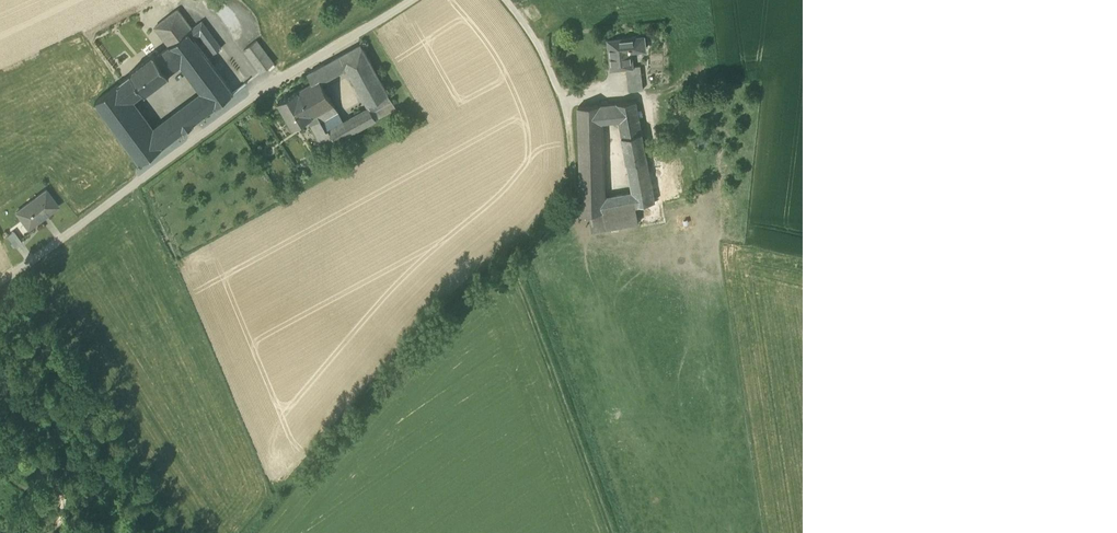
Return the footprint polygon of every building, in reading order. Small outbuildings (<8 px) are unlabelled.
[(155,27),(170,46),(188,32),(192,29),(185,19),(178,9),(155,27)] [(188,32),(193,39),(200,34),(214,53),(222,48),(202,21),(192,29),(188,32)] [(200,96),(183,109),(193,123),(233,93),(193,39),(188,32),(170,46),(181,62),(203,90),(205,93),(200,96)] [(609,41),(612,69),(626,68),(632,67),(632,66),(631,51),(645,50),(644,37),(609,41)] [(244,50),(261,72),(273,63),(256,40),(244,50)] [(152,44),(144,50),(149,56),(156,50),(152,44)] [(361,45),(333,61),(340,73),(347,69),(368,106),(369,105),(388,94),(367,54),(364,51),(361,45)] [(144,90),(146,93),(170,74),(168,72),(181,62),(170,46),(156,56),(155,54),(130,72),(132,74),(144,90)] [(331,78),(340,73),(333,61),(324,65),(331,78)] [(321,83),(331,78),(324,65),(308,75),(312,83),(298,91),(313,117),(308,120),(324,148),(376,120),(370,108),(344,122),(327,131),(322,122),(338,112),(321,83)] [(626,68),(627,74),(642,73),(641,65),(632,66),(632,67),(626,68)] [(627,74),(629,91),(644,90),(642,73),(627,74)] [(132,74),(118,85),(130,101),(144,90),(132,74)] [(154,132),(130,101),(118,85),(95,102),(140,163),(164,145),(154,132)] [(280,106),(293,128),(308,120),(313,117),(298,91),(278,102),(280,106)] [(369,105),(370,108),(376,120),(397,109),(388,94),(369,105)] [(636,101),(609,104),(610,122),(619,122),(639,119),(636,101)] [(601,122),(610,122),(609,104),(601,105),(601,122)] [(581,201),(604,197),(601,122),(601,105),(578,107),(579,151),(581,201)] [(183,109),(175,115),(185,129),(193,123),(183,109)] [(344,122),(338,112),(322,122),(327,131),(344,122)] [(175,115),(154,132),(164,145),(185,129),(175,115)] [(642,134),(639,119),(619,122),(621,138),(642,134)] [(647,160),(642,134),(621,138),(626,164),(647,160)] [(669,187),(653,191),(655,202),(682,198),(674,155),(669,156),(663,157),(669,187)] [(653,191),(647,160),(626,164),(633,193),(653,191)] [(26,219),(32,227),(58,207),(46,191),(17,213),(23,221),(26,219)] [(635,206),(655,202),(653,191),(633,193),(604,197),(581,201),(581,215),(590,214),(635,206)] [(638,224),(635,206),(590,214),(593,232),(638,224)] [(7,236),(15,248),(22,242),(14,231),(7,236)]
